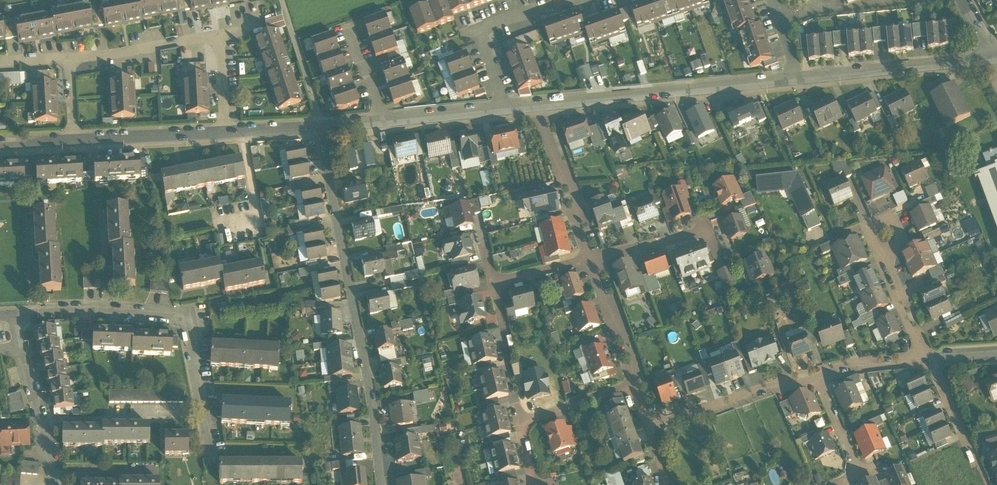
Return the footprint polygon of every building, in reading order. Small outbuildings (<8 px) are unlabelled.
[(142,19),(138,0),(131,0),(101,6),(102,14),(104,26),(105,28),(142,21),(142,19)] [(142,19),(179,12),(177,1),(177,0),(138,0),(142,19)] [(185,11),(183,0),(180,0),(177,1),(179,12),(185,11)] [(228,4),(228,0),(189,0),(191,10),(191,12),(229,5),(228,4)] [(452,15),(446,0),(445,0),(411,13),(418,34),(454,21),(452,15)] [(452,15),(488,2),(487,0),(446,0),(452,15)] [(638,29),(674,17),(710,4),(708,0),(652,0),(630,7),(630,8),(634,19),(638,29)] [(738,32),(756,26),(747,0),(723,0),(734,33),(738,32)] [(51,13),(51,15),(55,35),(93,28),(90,16),(88,6),(51,13)] [(630,8),(625,10),(628,21),(634,19),(630,8)] [(374,13),(376,19),(386,15),(385,10),(374,13)] [(623,23),(628,21),(625,10),(619,12),(623,23)] [(619,11),(583,24),(586,33),(591,45),(626,33),(623,23),(619,12),(619,11)] [(550,46),(586,33),(583,24),(579,12),(543,24),(550,46)] [(102,14),(96,15),(99,27),(104,26),(102,14)] [(56,37),(55,35),(51,15),(14,21),(15,26),(17,38),(18,44),(56,37)] [(93,28),(99,27),(96,15),(90,16),(93,28)] [(376,57),(376,58),(387,55),(398,51),(386,15),(376,19),(364,23),(376,57)] [(265,22),(269,33),(276,31),(285,28),(282,17),(265,22)] [(951,25),(952,36),(958,35),(957,21),(950,22),(950,25),(951,25)] [(759,24),(756,26),(738,32),(750,68),(763,63),(772,60),(759,24)] [(939,26),(941,49),(941,48),(952,47),(953,47),(952,36),(951,25),(950,25),(939,27),(939,26)] [(15,26),(9,27),(11,39),(17,38),(15,26)] [(941,49),(939,26),(938,26),(938,27),(927,28),(927,27),(926,28),(929,50),(941,48),(941,49)] [(5,40),(11,39),(9,27),(3,28),(5,40)] [(899,30),(901,53),(913,51),(913,52),(911,29),(910,29),(911,29),(899,31),(899,30)] [(901,53),(899,30),(899,31),(887,32),(889,54),(890,54),(901,53)] [(255,38),(267,74),(288,67),(276,31),(269,33),(255,38)] [(535,45),(541,43),(537,32),(531,34),(535,45)] [(860,35),(859,35),(861,57),(862,57),(873,55),(873,56),(874,56),(872,33),(871,33),(871,34),(860,35)] [(529,48),(535,45),(531,34),(525,36),(529,48)] [(323,77),(325,77),(345,70),(333,35),(311,42),(323,77)] [(861,57),(859,35),(848,36),(847,36),(849,58),(850,58),(861,57)] [(528,48),(529,48),(525,36),(520,38),(524,50),(528,48)] [(820,39),(819,39),(822,61),(833,60),(834,60),(832,37),(831,37),(831,38),(820,39)] [(518,52),(524,50),(520,38),(514,40),(518,52)] [(821,61),(822,61),(819,39),(808,40),(807,40),(808,51),(809,62),(810,62),(821,61)] [(513,54),(518,52),(514,40),(508,42),(513,54)] [(507,56),(513,54),(508,42),(503,44),(507,56)] [(507,56),(520,92),(541,84),(528,48),(524,50),(518,52),(513,54),(507,56)] [(387,55),(389,60),(400,56),(398,51),(387,55)] [(438,58),(440,64),(446,62),(455,58),(453,52),(438,58)] [(455,58),(446,62),(440,64),(438,65),(451,101),(459,98),(480,90),(467,54),(455,58)] [(711,66),(706,55),(701,57),(705,68),(711,66)] [(402,62),(400,56),(389,60),(391,66),(402,62)] [(763,63),(765,69),(778,64),(776,59),(772,60),(763,63)] [(382,69),(394,104),(416,97),(404,61),(402,62),(391,66),(382,69)] [(599,68),(602,80),(608,78),(604,66),(599,68)] [(300,103),(288,67),(267,74),(279,110),(300,103)] [(588,68),(580,71),(584,82),(592,80),(588,68)] [(347,69),(345,70),(325,77),(336,110),(343,110),(358,105),(347,69)] [(183,77),(185,115),(208,114),(206,76),(200,76),(194,76),(188,77),(183,77)] [(110,81),(112,119),(135,118),(132,80),(110,81)] [(32,85),(34,123),(57,122),(55,84),(49,84),(43,84),(37,85),(32,85)] [(930,97),(946,128),(969,117),(953,85),(930,97)] [(474,92),(476,98),(487,95),(485,89),(474,92)] [(518,92),(520,97),(531,96),(528,89),(518,92)] [(892,117),(894,122),(895,121),(896,121),(895,121),(909,113),(908,112),(913,109),(914,111),(905,92),(897,95),(898,97),(893,100),(892,98),(884,102),(892,117)] [(874,94),(868,97),(876,112),(881,109),(874,94)] [(854,120),(856,125),(857,124),(870,118),(872,117),(871,115),(876,113),(877,115),(877,114),(876,112),(868,97),(868,96),(860,99),(861,101),(856,104),(855,102),(847,106),(854,120)] [(815,116),(819,126),(820,125),(829,121),(831,124),(841,119),(831,99),(811,109),(815,116)] [(727,113),(734,129),(757,119),(752,108),(749,103),(727,113)] [(781,127),(783,132),(798,124),(797,122),(802,120),(803,122),(804,122),(795,103),(787,106),(788,108),(783,111),(782,109),(774,113),(781,127)] [(759,104),(752,108),(757,119),(759,124),(766,120),(759,104)] [(703,107),(687,114),(699,139),(714,132),(703,107)] [(660,126),(667,140),(682,133),(673,112),(657,119),(660,126)] [(626,135),(629,141),(649,132),(645,123),(641,113),(621,123),(620,123),(626,135)] [(881,122),(877,114),(877,115),(876,113),(871,115),(872,117),(870,118),(873,125),(881,122)] [(603,123),(604,124),(611,140),(610,140),(617,154),(626,150),(620,137),(626,135),(620,123),(621,123),(618,116),(603,123)] [(809,119),(815,133),(823,130),(820,125),(819,126),(815,116),(809,119)] [(651,119),(651,120),(655,129),(660,126),(657,119),(656,117),(651,119)] [(886,119),(892,131),(898,128),(895,121),(894,122),(892,117),(886,119)] [(562,127),(569,145),(578,142),(578,141),(582,139),(590,137),(584,119),(562,127)] [(656,131),(655,129),(651,120),(645,123),(649,132),(650,134),(656,131)] [(849,123),(855,134),(860,132),(857,124),(856,125),(854,120),(849,123)] [(611,140),(604,124),(598,127),(604,143),(610,140),(611,140)] [(591,140),(593,147),(604,143),(598,127),(597,126),(589,129),(592,137),(591,140)] [(775,130),(782,144),(788,142),(783,132),(781,127),(775,130)] [(514,128),(503,131),(508,153),(519,150),(518,142),(514,128)] [(496,155),(508,153),(503,131),(491,133),(494,147),(496,155)] [(684,135),(689,148),(695,146),(689,133),(684,135)] [(432,153),(439,157),(449,156),(449,155),(447,145),(445,136),(440,137),(437,135),(435,138),(425,140),(428,151),(431,151),(432,153)] [(463,154),(465,164),(478,161),(479,160),(477,149),(474,135),(459,138),(463,154)] [(412,137),(416,155),(422,154),(418,136),(412,137)] [(394,147),(396,160),(397,160),(416,155),(412,137),(392,141),(394,147)] [(585,149),(582,139),(578,141),(578,142),(569,145),(571,153),(585,149)] [(519,150),(520,156),(526,155),(523,141),(518,142),(519,150)] [(449,156),(450,162),(457,161),(454,143),(447,145),(449,155),(449,156)] [(369,145),(361,147),(365,168),(373,167),(369,145)] [(388,149),(392,166),(398,165),(397,160),(396,160),(394,147),(388,149)] [(491,164),(491,162),(488,149),(488,147),(482,148),(486,165),(491,164)] [(494,147),(488,149),(491,162),(498,161),(496,155),(494,147)] [(480,166),(486,165),(482,148),(477,149),(479,160),(478,161),(480,166)] [(287,153),(289,166),(306,163),(304,149),(287,153)] [(351,149),(343,150),(347,172),(355,170),(351,149)] [(508,153),(509,160),(520,157),(520,156),(519,150),(508,153)] [(431,151),(428,151),(430,160),(439,157),(432,153),(431,151)] [(992,154),(991,151),(988,152),(990,155),(984,157),(989,170),(983,172),(984,173),(978,176),(978,177),(974,178),(975,181),(979,179),(996,227),(996,152),(992,154)] [(282,167),(289,166),(287,153),(279,154),(282,167)] [(509,160),(508,153),(496,155),(498,161),(498,162),(509,160)] [(465,164),(463,154),(458,155),(462,173),(480,169),(480,166),(478,161),(465,164)] [(742,155),(735,158),(739,167),(746,164),(742,155)] [(241,160),(201,168),(205,189),(245,181),(241,160)] [(253,162),(255,173),(264,171),(262,160),(253,162)] [(95,175),(95,183),(141,180),(141,172),(140,161),(94,163),(94,164),(95,175)] [(457,161),(450,162),(452,170),(459,169),(457,161)] [(843,172),(846,179),(852,176),(846,162),(833,164),(838,175),(843,172)] [(309,179),(306,163),(289,166),(292,182),(301,180),(309,179)] [(37,178),(38,186),(84,184),(83,175),(83,164),(37,166),(37,167),(37,178)] [(83,164),(83,175),(95,175),(94,164),(83,164)] [(902,171),(909,188),(928,180),(924,171),(921,172),(918,164),(902,171)] [(289,166),(282,167),(285,183),(289,182),(292,182),(289,166)] [(26,187),(25,179),(25,168),(25,167),(0,168),(0,188),(26,187)] [(165,197),(205,189),(201,168),(161,176),(165,197)] [(863,182),(871,202),(885,196),(884,193),(893,189),(885,169),(874,173),(875,176),(863,182)] [(384,171),(367,174),(369,187),(387,183),(384,171)] [(798,175),(757,179),(758,192),(791,188),(795,196),(793,197),(799,212),(802,218),(814,213),(811,207),(812,206),(808,198),(805,193),(806,192),(798,175)] [(826,186),(835,205),(852,198),(844,179),(826,186)] [(714,188),(722,206),(734,201),(736,204),(740,202),(743,201),(741,197),(733,180),(714,188)] [(682,192),(685,200),(691,198),(685,182),(679,185),(681,192),(682,192)] [(342,188),(346,205),(347,205),(347,204),(355,203),(354,201),(366,199),(363,184),(344,188),(344,187),(342,188)] [(925,189),(930,199),(940,195),(935,184),(925,189)] [(303,192),(302,185),(290,187),(291,193),(291,194),(295,193),(302,192),(303,192)] [(524,190),(525,196),(543,192),(542,186),(524,190)] [(302,192),(304,206),(322,202),(319,189),(303,192),(302,192)] [(428,191),(419,192),(421,202),(430,200),(428,191)] [(536,209),(537,216),(548,214),(557,212),(556,205),(558,203),(547,191),(543,192),(525,196),(529,211),(536,209)] [(652,200),(654,206),(660,204),(655,191),(650,193),(652,199),(652,200)] [(302,192),(295,193),(296,201),(297,207),(304,206),(302,192)] [(668,210),(672,221),(690,214),(685,200),(682,192),(681,192),(674,195),(670,193),(666,195),(664,198),(668,210)] [(893,196),(897,207),(908,202),(903,192),(893,196)] [(291,193),(287,193),(287,196),(296,201),(295,193),(291,194),(291,193)] [(740,202),(744,209),(756,205),(751,193),(741,197),(743,201),(740,202)] [(917,205),(920,211),(929,207),(937,203),(934,197),(917,205)] [(489,198),(478,201),(480,209),(491,206),(489,198)] [(600,228),(601,230),(608,228),(607,226),(619,221),(625,219),(622,210),(620,204),(610,207),(606,198),(591,203),(600,228)] [(472,212),(473,215),(481,213),(478,200),(466,203),(467,205),(469,213),(472,212)] [(633,205),(640,224),(658,217),(654,206),(652,200),(641,204),(640,203),(633,205)] [(325,218),(322,202),(304,206),(307,221),(309,221),(325,218)] [(269,203),(261,204),(263,214),(271,212),(269,203)] [(453,219),(455,229),(472,225),(469,213),(467,205),(450,209),(453,219)] [(297,207),(300,223),(307,221),(304,206),(297,207)] [(390,209),(391,215),(404,213),(402,207),(390,209)] [(911,215),(919,233),(936,225),(931,214),(932,214),(929,207),(920,211),(911,215)] [(112,249),(114,289),(134,288),(132,248),(129,248),(127,208),(108,209),(110,250),(112,249)] [(619,221),(622,229),(633,225),(627,208),(622,210),(625,219),(619,221)] [(379,211),(380,218),(391,215),(390,209),(379,211)] [(443,211),(446,221),(453,219),(450,209),(443,211)] [(663,212),(667,223),(672,221),(668,210),(663,212)] [(39,253),(41,293),(61,292),(59,252),(56,252),(55,212),(35,213),(36,254),(39,253)] [(814,213),(802,218),(808,232),(821,226),(815,213),(814,213)] [(533,217),(534,224),(549,220),(548,214),(537,216),(533,217)] [(724,223),(731,240),(746,234),(740,217),(724,223)] [(372,219),(372,222),(375,237),(382,236),(378,218),(372,219)] [(971,239),(981,234),(974,218),(963,222),(971,239)] [(453,219),(446,221),(445,222),(446,230),(455,229),(453,219)] [(534,224),(535,230),(541,229),(541,228),(553,225),(552,219),(549,220),(534,224)] [(352,225),(356,243),(357,243),(356,242),(364,241),(364,240),(376,237),(375,237),(372,222),(354,225),(353,224),(352,225)] [(541,229),(545,243),(566,238),(563,223),(553,225),(541,228),(541,229)] [(275,224),(266,225),(267,234),(276,233),(275,224)] [(311,233),(310,226),(298,228),(299,235),(304,234),(311,233)] [(298,228),(290,230),(287,231),(288,237),(296,235),(299,235),(298,228)] [(539,244),(545,243),(541,229),(535,230),(539,244)] [(925,243),(926,243),(933,240),(942,236),(939,230),(923,237),(925,243)] [(304,234),(306,248),(323,245),(321,231),(311,233),(304,234)] [(304,234),(299,235),(296,235),(299,250),(306,248),(304,234)] [(570,253),(566,238),(545,243),(546,247),(549,258),(558,256),(570,253)] [(842,271),(851,267),(867,260),(864,253),(861,245),(860,245),(857,238),(839,246),(832,249),(832,250),(842,271)] [(442,245),(444,252),(450,253),(451,253),(452,260),(453,261),(467,257),(472,256),(468,239),(442,245)] [(933,240),(926,243),(932,257),(932,258),(939,254),(933,240)] [(820,248),(823,255),(830,252),(831,250),(832,250),(832,249),(839,246),(836,241),(820,248)] [(902,253),(908,268),(932,257),(926,243),(925,243),(902,253)] [(401,245),(402,252),(410,251),(408,244),(401,245)] [(701,244),(688,249),(697,273),(710,268),(709,265),(705,254),(701,244)] [(326,260),(323,245),(306,248),(309,264),(317,262),(326,260)] [(385,248),(387,256),(389,255),(396,254),(402,252),(401,245),(385,248)] [(414,248),(416,258),(423,257),(424,254),(422,246),(414,248)] [(544,265),(546,265),(544,259),(549,258),(546,247),(540,248),(544,265)] [(306,248),(299,250),(302,265),(303,265),(309,264),(306,248)] [(683,278),(697,273),(688,249),(675,253),(679,264),(682,274),(683,278)] [(516,252),(509,253),(510,260),(518,259),(516,252)] [(705,254),(709,265),(714,263),(711,252),(705,254)] [(649,275),(649,277),(655,275),(668,270),(662,253),(643,260),(649,275)] [(389,255),(390,262),(398,260),(396,254),(389,255)] [(381,257),(381,258),(382,264),(390,262),(389,255),(387,256),(381,257)] [(544,259),(546,265),(560,261),(558,256),(549,258),(544,259)] [(752,281),(755,283),(773,276),(768,262),(766,263),(764,256),(745,263),(752,281)] [(450,261),(452,267),(469,263),(467,257),(453,261),(452,260),(450,261)] [(932,258),(932,257),(908,268),(913,278),(928,271),(936,267),(936,266),(934,267),(932,263),(933,261),(932,258)] [(393,278),(390,262),(382,264),(381,258),(363,262),(363,261),(361,261),(365,279),(366,279),(366,278),(373,277),(372,276),(383,274),(385,280),(389,279),(394,278),(393,278)] [(418,271),(419,275),(425,274),(421,258),(415,260),(418,271)] [(183,290),(224,283),(221,270),(220,261),(179,268),(183,290)] [(261,263),(221,270),(224,283),(225,292),(265,285),(261,263)] [(622,291),(625,293),(629,291),(630,289),(639,286),(640,286),(637,277),(632,264),(622,267),(620,266),(616,268),(615,270),(622,291)] [(673,266),(677,276),(682,274),(679,264),(673,266)] [(928,271),(933,281),(943,276),(944,276),(939,265),(936,267),(928,271)] [(319,274),(318,267),(306,270),(307,276),(310,276),(318,274),(319,274)] [(837,273),(839,279),(853,273),(851,267),(842,271),(837,273)] [(454,291),(454,292),(461,290),(477,286),(473,269),(450,274),(454,291)] [(718,273),(723,287),(735,283),(730,269),(718,273)] [(303,270),(298,271),(299,279),(308,277),(307,276),(306,270),(303,270)] [(318,274),(321,288),(338,285),(335,271),(319,274),(318,274)] [(403,274),(403,276),(405,283),(411,281),(420,280),(419,275),(418,271),(403,274)] [(856,278),(853,280),(854,282),(860,297),(880,288),(872,271),(856,278)] [(837,280),(841,288),(854,282),(853,280),(856,278),(853,273),(839,279),(837,280)] [(313,289),(321,288),(318,274),(310,276),(313,289)] [(567,279),(569,285),(580,281),(578,275),(567,279)] [(642,295),(648,293),(643,277),(642,275),(637,277),(640,286),(639,286),(642,295)] [(649,275),(643,277),(648,293),(649,294),(661,290),(655,275),(649,277),(649,275)] [(389,279),(391,286),(402,283),(405,283),(403,276),(393,278),(394,278),(389,279)] [(946,282),(943,276),(933,281),(926,284),(929,289),(939,285),(946,282)] [(287,277),(279,278),(280,288),(288,287),(287,277)] [(84,280),(85,290),(102,289),(101,279),(84,280)] [(566,296),(568,302),(570,301),(585,296),(580,281),(569,285),(567,279),(561,280),(563,287),(558,289),(561,297),(564,296),(566,296)] [(150,293),(168,294),(169,283),(151,281),(150,293)] [(402,283),(404,290),(412,288),(411,281),(405,283),(402,283)] [(404,290),(402,283),(391,286),(392,292),(394,292),(404,290)] [(341,300),(338,285),(321,288),(324,304),(325,304),(341,300)] [(923,301),(926,308),(945,299),(942,300),(939,294),(941,293),(942,292),(939,285),(929,289),(921,293),(924,300),(923,301)] [(511,303),(514,313),(526,310),(534,308),(529,287),(523,289),(515,291),(508,292),(511,303)] [(321,288),(313,289),(316,304),(324,304),(321,288)] [(868,314),(877,310),(888,305),(880,288),(860,297),(865,306),(868,314)] [(445,300),(447,299),(462,296),(461,290),(454,292),(454,291),(443,294),(445,300)] [(386,293),(387,295),(390,311),(397,309),(394,292),(392,292),(386,293)] [(366,298),(370,316),(371,316),(371,315),(378,314),(378,313),(390,311),(387,295),(368,299),(367,297),(366,298)] [(464,303),(462,296),(447,299),(449,308),(459,305),(458,305),(464,303)] [(467,325),(469,326),(472,325),(474,323),(473,322),(485,319),(482,307),(483,307),(480,299),(464,303),(458,305),(459,305),(461,314),(458,315),(461,325),(467,324),(467,325)] [(951,312),(945,299),(926,308),(929,315),(930,314),(933,320),(951,312)] [(568,302),(566,302),(563,303),(565,309),(572,307),(570,301),(568,302)] [(504,305),(508,320),(515,318),(514,313),(511,303),(504,305)] [(682,303),(669,305),(671,318),(685,316),(682,303)] [(564,309),(566,315),(573,313),(582,310),(580,304),(572,307),(565,309),(564,309)] [(573,313),(580,332),(586,330),(586,331),(588,332),(592,331),(593,329),(593,328),(599,326),(593,306),(582,310),(573,313)] [(858,313),(860,318),(868,314),(865,306),(859,308),(858,313)] [(995,337),(996,336),(996,309),(985,314),(995,337)] [(864,323),(866,322),(879,316),(877,310),(868,314),(860,318),(861,319),(863,323),(864,323)] [(943,321),(946,327),(962,319),(959,313),(943,321)] [(549,314),(546,320),(552,324),(556,318),(549,314)] [(883,314),(879,316),(866,322),(869,327),(877,323),(885,320),(883,314)] [(321,326),(321,336),(341,335),(340,315),(320,316),(320,318),(321,326)] [(880,331),(884,340),(897,335),(900,333),(893,316),(885,320),(877,323),(880,331)] [(863,323),(861,319),(857,324),(853,326),(855,333),(869,327),(866,322),(864,323),(863,323)] [(411,320),(400,322),(402,330),(403,332),(413,330),(411,320)] [(390,324),(392,332),(402,330),(400,322),(390,324)] [(818,329),(825,347),(844,340),(842,334),(837,322),(818,329)] [(54,397),(55,410),(74,408),(73,394),(71,394),(69,382),(67,382),(66,368),(64,368),(62,355),(61,355),(59,342),(57,342),(56,329),(37,331),(38,345),(41,345),(42,358),(44,358),(45,371),(47,371),(48,384),(50,384),(51,397),(54,397)] [(805,335),(810,348),(816,346),(810,329),(803,331),(805,336),(805,335)] [(805,336),(803,331),(803,330),(786,336),(788,342),(805,336)] [(81,342),(93,342),(94,331),(81,331),(81,342)] [(132,355),(172,357),(172,349),(173,338),(133,336),(134,333),(94,331),(93,342),(93,351),(132,352),(132,355)] [(374,335),(377,352),(393,348),(390,331),(374,335)] [(844,340),(847,348),(854,345),(848,331),(842,334),(844,340)] [(885,342),(884,340),(880,331),(873,334),(878,345),(885,342)] [(296,332),(289,338),(295,345),(302,339),(296,332)] [(471,342),(488,338),(487,332),(470,336),(471,342)] [(558,333),(550,335),(554,348),(562,345),(558,333)] [(788,342),(794,358),(811,352),(810,348),(805,335),(805,336),(788,342)] [(885,342),(887,346),(900,341),(897,335),(884,340),(885,342)] [(467,343),(470,355),(493,349),(490,337),(488,338),(471,342),(467,343)] [(756,368),(767,364),(765,359),(768,358),(771,357),(777,355),(770,337),(764,339),(764,342),(755,346),(754,345),(751,346),(752,347),(747,348),(749,355),(751,360),(754,368),(756,368)] [(745,345),(747,348),(752,347),(751,346),(754,345),(755,346),(764,342),(764,339),(745,345)] [(735,353),(738,362),(744,360),(743,357),(737,342),(731,345),(734,354),(735,353)] [(210,366),(278,370),(280,347),(212,343),(210,366)] [(320,345),(321,351),(327,350),(339,349),(338,343),(320,345)] [(461,344),(464,356),(470,355),(467,343),(461,344)] [(585,347),(587,354),(599,349),(597,343),(585,347)] [(719,349),(720,352),(722,358),(734,354),(731,345),(719,349)] [(327,350),(328,364),(351,361),(349,347),(339,349),(327,350)] [(587,359),(589,365),(609,358),(605,347),(599,349),(587,354),(585,347),(580,349),(580,351),(583,359),(585,360),(587,359)] [(393,348),(377,352),(380,364),(388,363),(396,361),(393,348)] [(496,361),(493,349),(470,355),(473,367),(490,363),(496,361)] [(327,350),(321,351),(320,351),(321,364),(328,364),(327,350)] [(577,362),(578,361),(583,359),(580,351),(574,353),(577,362)] [(712,362),(722,358),(720,352),(709,355),(712,362)] [(734,354),(722,358),(730,381),(743,376),(738,362),(735,353),(734,354)] [(466,369),(473,367),(470,355),(464,356),(463,357),(466,369)] [(613,369),(609,358),(589,365),(591,372),(589,372),(589,374),(592,384),(597,382),(595,376),(607,372),(613,369)] [(717,386),(730,381),(722,358),(712,362),(712,364),(710,364),(710,363),(709,363),(713,374),(717,386)] [(423,360),(424,372),(431,371),(430,359),(423,360)] [(585,360),(583,359),(578,361),(581,368),(582,368),(589,365),(587,359),(585,360)] [(388,363),(389,369),(396,368),(397,369),(400,368),(400,367),(399,360),(396,361),(388,363)] [(703,366),(706,375),(707,376),(713,374),(709,363),(708,360),(702,362),(703,366)] [(744,362),(749,374),(757,371),(756,368),(754,368),(751,360),(744,362)] [(352,375),(351,361),(328,364),(329,377),(341,376),(352,375)] [(490,363),(473,367),(474,373),(491,369),(491,368),(490,363)] [(328,364),(321,364),(320,364),(322,378),(323,377),(329,377),(328,364)] [(520,365),(511,367),(515,385),(523,383),(522,377),(523,377),(520,365)] [(591,372),(589,365),(582,368),(584,376),(589,374),(589,372),(591,372)] [(697,366),(686,370),(689,377),(699,373),(698,368),(697,366)] [(699,373),(701,377),(706,375),(703,366),(698,368),(699,373)] [(380,371),(383,390),(400,386),(397,369),(396,368),(389,369),(380,371)] [(491,369),(474,373),(476,379),(478,378),(492,375),(491,369)] [(680,393),(686,391),(683,381),(689,379),(688,377),(689,377),(686,370),(674,375),(679,388),(680,393)] [(478,378),(481,390),(505,384),(502,372),(492,375),(478,378)] [(526,394),(528,401),(549,395),(547,388),(549,388),(547,379),(545,379),(543,372),(523,377),(522,377),(523,383),(524,385),(523,385),(525,394),(526,394)] [(595,376),(597,382),(609,378),(607,372),(595,376)] [(653,376),(655,382),(667,378),(666,374),(665,372),(653,376)] [(668,377),(673,390),(679,388),(674,375),(673,372),(666,374),(667,378),(668,377)] [(699,373),(689,377),(688,377),(689,379),(683,381),(686,391),(688,396),(699,392),(698,389),(700,388),(701,389),(705,388),(701,377),(699,373)] [(592,384),(589,374),(584,376),(581,377),(585,387),(592,384)] [(899,379),(901,384),(905,383),(912,380),(910,374),(899,379)] [(710,386),(707,376),(706,375),(701,377),(705,388),(710,386)] [(905,383),(911,396),(927,388),(921,376),(912,380),(905,383)] [(655,382),(663,405),(677,400),(673,390),(668,377),(667,378),(655,382)] [(844,382),(847,389),(854,387),(861,384),(857,377),(844,382)] [(994,399),(996,398),(996,377),(985,382),(988,390),(991,391),(994,399)] [(344,382),(342,382),(328,384),(329,395),(337,394),(337,393),(345,392),(344,382)] [(561,384),(564,395),(572,394),(569,382),(561,384)] [(508,396),(505,384),(481,390),(484,402),(485,402),(497,399),(508,396)] [(837,394),(845,413),(862,405),(854,387),(847,389),(837,394)] [(927,388),(911,396),(916,409),(927,404),(933,401),(927,388)] [(337,394),(338,406),(339,413),(339,414),(357,412),(355,391),(345,392),(337,393),(337,394)] [(109,403),(184,403),(184,392),(109,392),(109,403)] [(414,403),(415,403),(429,400),(427,392),(412,395),(414,403)] [(804,394),(790,400),(797,415),(800,413),(807,416),(809,419),(821,414),(813,398),(804,394)] [(7,398),(11,413),(23,410),(19,395),(7,398)] [(613,401),(614,404),(624,400),(622,395),(611,399),(612,401),(613,401)] [(911,411),(916,409),(911,396),(905,398),(911,411)] [(485,402),(487,408),(498,405),(497,399),(485,402)] [(222,424),(288,427),(290,404),(223,400),(222,424)] [(604,407),(607,417),(608,417),(627,410),(624,400),(614,404),(609,405),(604,407)] [(791,417),(797,415),(790,400),(785,402),(791,417)] [(779,405),(786,419),(791,417),(785,402),(779,405)] [(409,404),(412,424),(417,423),(415,406),(415,403),(414,403),(409,404)] [(389,406),(392,427),(412,424),(409,404),(389,406)] [(916,409),(919,414),(930,409),(927,404),(916,409)] [(499,405),(498,405),(487,408),(486,408),(488,414),(500,411),(499,405)] [(917,415),(919,420),(923,419),(932,415),(930,409),(919,414),(917,415)] [(480,416),(483,428),(507,422),(504,410),(500,411),(488,414),(480,416)] [(627,410),(608,417),(608,418),(610,417),(614,428),(631,422),(627,410)] [(951,437),(945,424),(939,411),(932,415),(923,419),(929,431),(934,444),(945,440),(951,437)] [(607,430),(614,428),(610,417),(608,418),(608,417),(607,417),(603,419),(607,430)] [(814,422),(818,429),(826,426),(823,418),(814,422)] [(863,425),(866,432),(875,428),(883,425),(880,418),(863,425)] [(923,434),(929,431),(923,419),(919,420),(918,421),(923,434)] [(510,434),(507,422),(483,428),(486,440),(490,439),(508,434),(510,434)] [(614,428),(618,439),(635,433),(631,422),(614,428)] [(62,448),(102,448),(102,445),(148,445),(148,424),(102,424),(102,428),(62,428),(62,448)] [(546,430),(554,454),(572,448),(566,431),(564,424),(546,430)] [(11,447),(28,446),(27,426),(0,427),(0,445),(11,445),(11,447)] [(340,429),(343,456),(362,454),(359,427),(347,428),(340,429)] [(433,427),(419,429),(420,436),(435,434),(433,427)] [(480,441),(486,440),(483,428),(477,429),(480,441)] [(607,430),(611,442),(618,439),(614,428),(607,430)] [(855,436),(865,459),(874,455),(885,451),(875,428),(866,432),(855,436)] [(403,431),(404,441),(416,439),(416,437),(420,436),(419,429),(403,431)] [(566,431),(572,448),(578,445),(573,429),(566,431)] [(800,439),(803,445),(811,441),(819,438),(817,432),(800,439)] [(635,433),(618,439),(622,451),(639,445),(635,433)] [(164,456),(188,456),(188,434),(164,434),(164,456)] [(490,439),(492,444),(509,440),(508,434),(490,439)] [(811,441),(818,458),(834,451),(832,446),(833,446),(830,439),(829,440),(827,434),(819,438),(811,441)] [(996,442),(995,436),(985,439),(987,445),(996,442)] [(394,442),(397,463),(420,460),(416,439),(404,441),(394,442)] [(615,453),(622,451),(618,439),(611,442),(615,453)] [(511,446),(509,440),(492,444),(493,451),(511,446)] [(934,444),(937,450),(948,445),(945,440),(934,444)] [(644,457),(639,445),(622,451),(626,462),(624,462),(624,463),(633,460),(643,457),(644,457)] [(489,451),(492,464),(516,458),(513,446),(511,446),(493,451),(489,451)] [(486,465),(487,465),(492,464),(489,451),(483,453),(486,465)] [(591,451),(581,454),(584,463),(594,460),(591,451)] [(622,451),(615,453),(614,454),(617,462),(622,460),(623,464),(624,463),(624,462),(626,462),(622,451)] [(874,455),(876,461),(887,456),(885,451),(874,455)] [(633,460),(635,466),(645,462),(643,457),(633,460)] [(519,470),(516,458),(492,464),(495,476),(502,474),(514,471),(519,470)] [(219,484),(260,484),(260,462),(219,462),(219,484)] [(301,463),(260,462),(260,484),(301,484),(301,463)] [(353,462),(345,463),(345,470),(346,473),(347,473),(354,472),(353,462)] [(21,463),(20,474),(21,474),(38,476),(39,464),(21,463)] [(331,464),(331,471),(345,470),(345,463),(331,464)] [(489,477),(495,476),(492,464),(487,465),(489,477)] [(636,473),(640,484),(651,481),(647,469),(636,473)] [(902,469),(886,475),(888,480),(890,484),(909,484),(902,469)] [(414,472),(415,480),(422,479),(422,480),(430,479),(429,470),(414,472)] [(737,483),(751,477),(749,470),(734,476),(737,483)] [(345,484),(364,484),(363,471),(354,472),(347,473),(348,481),(344,482),(345,484)] [(502,474),(504,480),(515,477),(514,471),(502,474)] [(608,484),(623,484),(619,471),(605,476),(608,484)] [(21,474),(20,474),(9,473),(7,484),(20,484),(21,474)]
